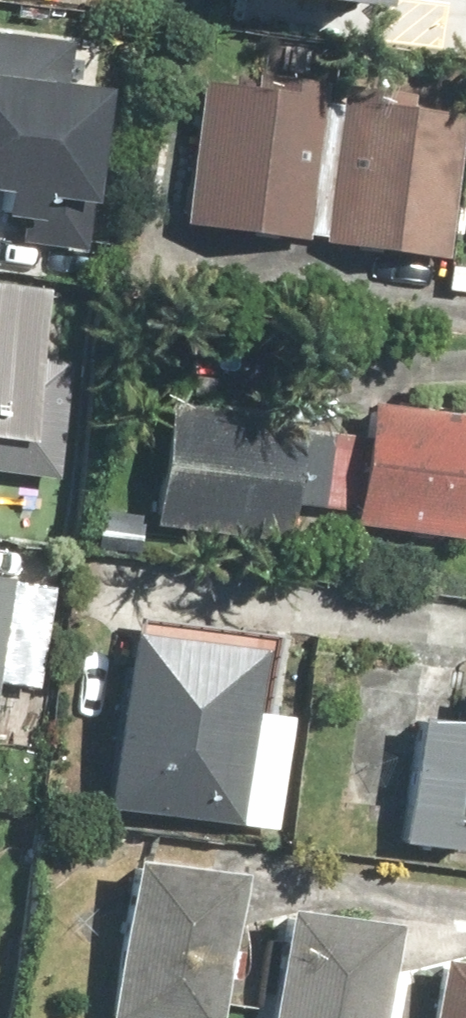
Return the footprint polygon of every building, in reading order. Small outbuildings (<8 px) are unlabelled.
[(1,237),(87,245),(91,199),(79,198),(90,84),(70,82),(74,36),(0,29),(0,187),(6,188),(1,237)] [(309,243),(330,92),(197,74),(189,134),(135,127),(124,204),(178,212),(176,225),(309,243)] [(330,92),(309,243),(437,260),(457,110),(330,92)] [(26,474),(53,284),(0,277),(0,470),(26,474)] [(345,392),(333,523),(465,535),(465,403),(345,392)] [(146,403),(133,526),(274,541),(287,418),(146,403)] [(32,624),(35,583),(0,581),(0,621),(32,624)] [(240,638),(97,628),(84,809),(227,819),(240,638)] [(382,842),(442,844),(442,829),(465,830),(465,675),(445,674),(444,717),(386,715),(382,842)] [(99,849),(87,1017),(203,1017),(214,858),(99,849)] [(365,917),(257,910),(250,1017),(358,1017),(365,917)] [(415,1017),(465,1017),(465,962),(419,959),(415,1017)]
